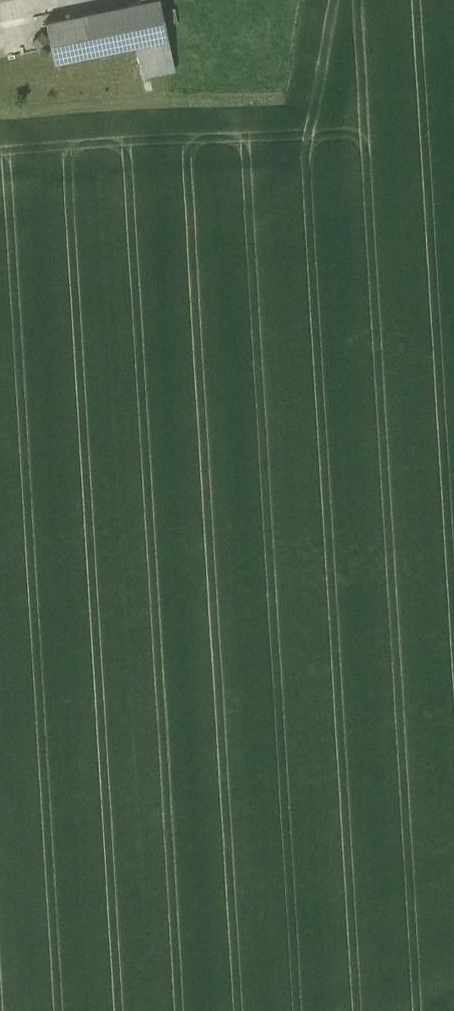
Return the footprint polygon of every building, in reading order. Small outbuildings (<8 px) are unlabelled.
[(127,2),(135,42),(142,75),(176,68),(162,0),(138,0),(127,2)] [(127,2),(46,19),(54,59),(135,42),(127,2)]
